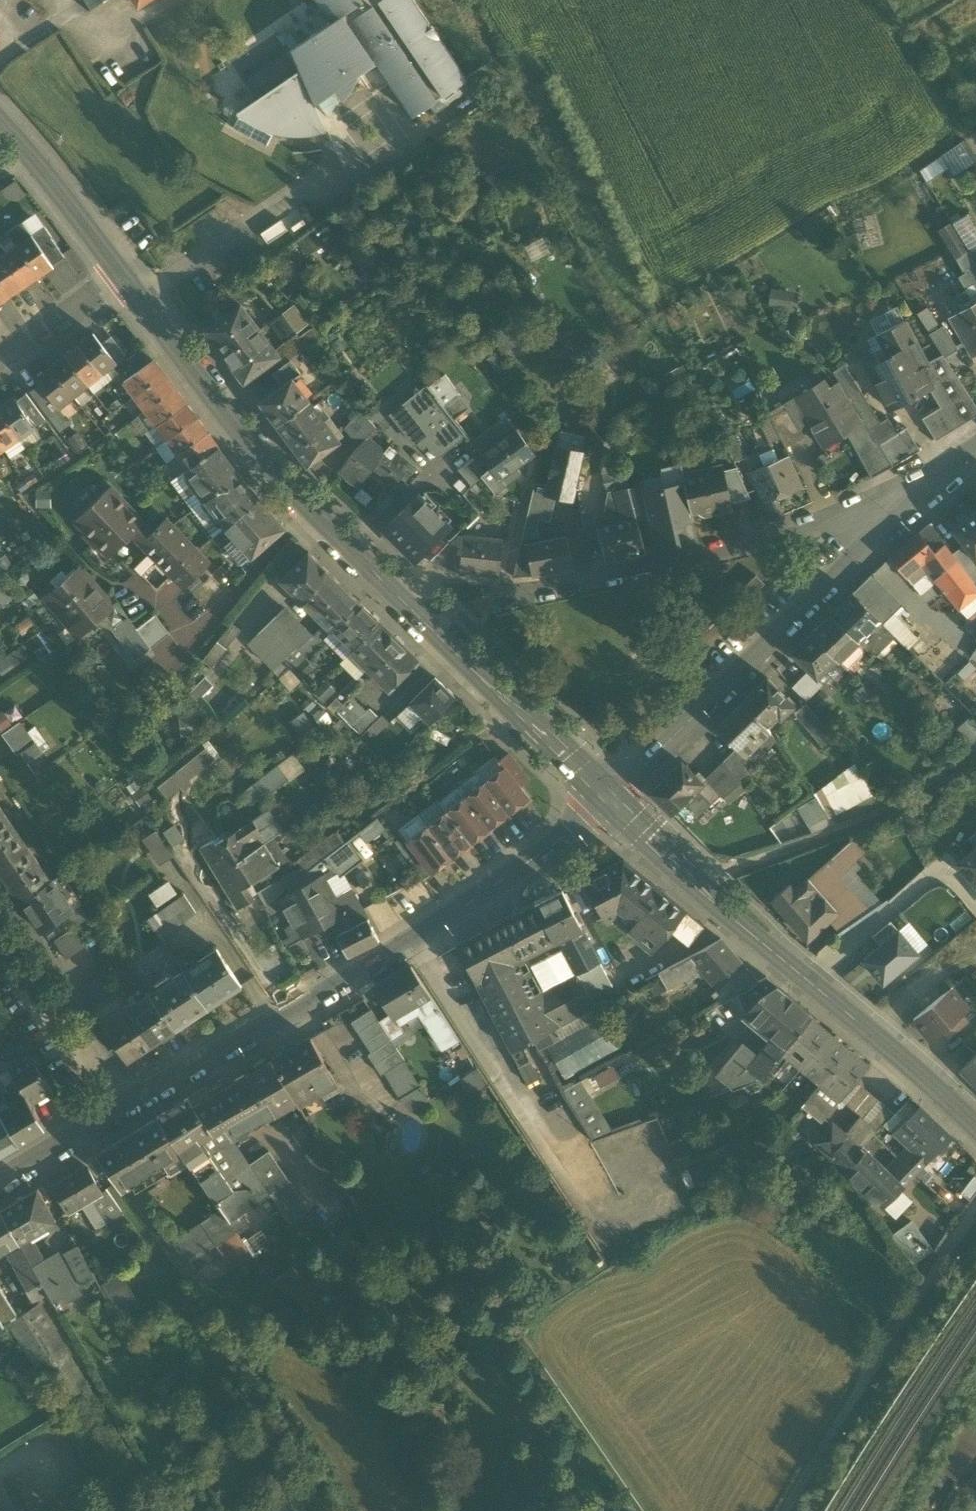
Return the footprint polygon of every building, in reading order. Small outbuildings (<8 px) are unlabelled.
[(102,0),(84,0),(90,10),(103,2),(102,0)] [(332,22),(344,14),(364,1),(364,0),(317,0),(332,22)] [(349,21),(381,0),(365,0),(364,1),(344,14),(349,21)] [(349,21),(377,62),(413,116),(430,105),(444,95),(467,79),(413,0),(381,0),(349,21)] [(332,22),(291,49),(301,70),(316,105),(318,103),(332,93),(337,90),(344,99),(359,74),(377,62),(349,21),(344,14),(332,22)] [(244,81),(256,99),(301,70),(291,49),(244,81)] [(316,105),(301,70),(256,99),(237,112),(240,114),(257,127),(274,132),(283,135),(305,136),(326,131),(316,105)] [(332,93),(318,103),(328,118),(331,111),(333,107),(335,104),(338,102),(332,93)] [(444,95),(430,105),(435,112),(449,104),(444,95)] [(257,127),(240,114),(234,127),(267,145),(274,132),(257,127)] [(962,142),(915,167),(924,182),(970,157),(962,142)] [(26,195),(16,181),(2,191),(7,199),(18,201),(26,195)] [(931,214),(942,210),(934,191),(923,196),(931,214)] [(31,235),(44,226),(36,213),(23,222),(31,235)] [(975,245),(975,228),(968,214),(952,224),(968,250),(975,245)] [(8,232),(18,246),(32,236),(31,235),(23,222),(8,232)] [(954,259),(955,258),(968,250),(952,224),(951,222),(937,230),(954,259)] [(33,236),(53,265),(64,257),(50,237),(51,237),(44,226),(31,235),(32,236),(33,236)] [(323,245),(312,229),(296,240),(307,256),(323,245)] [(33,236),(32,236),(18,246),(37,276),(53,265),(33,236)] [(975,264),(975,245),(968,250),(975,264)] [(23,286),(37,276),(18,246),(3,257),(23,286)] [(968,250),(955,258),(964,273),(958,278),(965,289),(974,284),(975,288),(975,264),(968,250)] [(23,286),(3,257),(0,258),(0,285),(8,296),(23,286)] [(264,270),(253,279),(261,289),(272,280),(264,270)] [(218,307),(225,316),(241,304),(257,292),(247,282),(218,307)] [(965,289),(975,305),(975,304),(975,288),(974,284),(965,289)] [(794,291),(771,288),(769,307),(791,310),(794,291)] [(206,331),(225,356),(260,330),(241,304),(225,316),(206,331)] [(973,356),(975,355),(975,304),(975,305),(950,318),(973,356)] [(916,314),(927,331),(939,324),(927,307),(916,314)] [(877,335),(904,321),(897,309),(871,323),(877,335)] [(285,342),(297,333),(288,322),(282,314),(278,317),(270,322),(285,342)] [(299,314),(288,322),(297,333),(307,325),(299,314)] [(904,321),(877,335),(889,357),(881,361),(879,357),(877,358),(865,364),(888,408),(889,407),(929,387),(920,368),(927,364),(926,363),(904,321)] [(929,334),(943,355),(944,357),(958,349),(943,326),(929,334)] [(300,337),(307,347),(322,337),(315,328),(300,337)] [(274,349),(260,330),(225,356),(244,382),(277,357),(279,356),(274,349)] [(274,349),(279,356),(277,357),(283,365),(290,360),(307,347),(300,337),(297,333),(285,342),(274,349)] [(79,346),(101,373),(114,362),(116,361),(102,344),(94,334),(79,346)] [(868,340),(877,358),(879,357),(881,361),(889,357),(877,335),(868,340)] [(102,344),(116,361),(125,353),(111,336),(102,344)] [(87,384),(101,373),(79,346),(65,357),(87,384)] [(129,359),(138,372),(153,360),(144,348),(129,359)] [(506,365),(496,352),(486,359),(496,372),(506,365)] [(944,357),(943,355),(926,363),(927,364),(920,368),(929,387),(941,407),(922,418),(935,440),(975,416),(975,406),(944,357)] [(73,396),(87,384),(65,357),(51,368),(73,396)] [(710,364),(715,373),(727,366),(722,357),(710,364)] [(125,381),(136,396),(164,375),(153,360),(138,372),(125,381)] [(293,379),(301,373),(290,360),(283,365),(272,373),(282,386),(292,378),(293,379)] [(118,367),(114,362),(101,373),(108,382),(109,383),(123,373),(118,367)] [(689,375),(684,364),(663,374),(668,385),(689,375)] [(864,421),(869,429),(879,423),(844,365),(833,372),(834,373),(864,421)] [(59,407),(73,396),(51,368),(37,380),(40,384),(59,407)] [(94,393),(108,382),(101,373),(87,384),(94,393)] [(429,386),(444,406),(455,398),(459,395),(460,394),(445,374),(429,386)] [(136,396),(147,411),(175,390),(164,375),(136,396)] [(260,403),(277,425),(309,401),(293,379),(292,378),(282,386),(260,403)] [(797,427),(808,421),(846,398),(843,393),(843,394),(836,382),(828,388),(823,380),(785,404),(797,427)] [(30,392),(48,416),(59,407),(40,384),(30,392)] [(423,436),(438,455),(463,434),(426,388),(399,410),(404,416),(398,421),(415,442),(423,436)] [(147,411),(157,425),(186,404),(175,390),(147,411)] [(17,401),(34,427),(46,420),(27,394),(17,401)] [(455,398),(465,411),(469,408),(459,395),(455,398)] [(0,408),(0,410),(19,438),(34,427),(17,401),(15,398),(0,408)] [(465,411),(455,398),(444,406),(454,419),(465,411)] [(823,446),(846,432),(862,423),(846,398),(808,421),(823,446)] [(340,442),(309,401),(277,425),(307,467),(340,442)] [(157,425),(168,440),(196,419),(186,404),(157,425)] [(781,438),(786,447),(802,438),(797,427),(785,404),(770,414),(770,415),(781,438)] [(70,423),(59,407),(48,416),(60,432),(70,423)] [(19,438),(0,410),(0,442),(4,448),(19,438)] [(344,428),(359,445),(367,437),(368,438),(377,428),(361,410),(344,428)] [(404,416),(399,410),(393,415),(398,421),(404,416)] [(143,436),(146,434),(157,425),(147,411),(132,422),(143,436)] [(781,438),(770,415),(758,421),(769,444),(781,438)] [(480,452),(482,455),(516,430),(507,416),(473,442),(480,452)] [(887,418),(879,423),(869,429),(882,449),(893,466),(920,450),(906,428),(897,433),(887,418)] [(168,440),(179,454),(207,433),(196,419),(168,440)] [(864,421),(862,423),(846,432),(862,460),(882,449),(869,429),(864,421)] [(168,440),(157,425),(146,434),(156,448),(168,440)] [(41,438),(34,427),(19,438),(25,448),(41,438)] [(495,492),(501,496),(508,490),(504,485),(506,484),(502,478),(517,468),(534,454),(516,430),(482,455),(491,467),(490,467),(481,476),(495,492)] [(557,446),(582,451),(586,435),(561,430),(557,446)] [(88,443),(79,431),(68,439),(77,451),(88,443)] [(179,454),(189,468),(218,447),(207,433),(179,454)] [(724,441),(734,462),(746,457),(736,435),(724,441)] [(357,488),(373,468),(384,456),(386,453),(368,438),(367,437),(359,445),(339,472),(357,488)] [(10,458),(25,448),(19,438),(4,448),(10,458)] [(168,440),(156,448),(167,462),(179,454),(168,440)] [(556,497),(563,499),(564,492),(568,489),(576,491),(577,487),(576,487),(584,452),(582,451),(557,446),(555,445),(546,485),(544,495),(556,497)] [(71,458),(64,447),(52,455),(59,466),(71,458)] [(186,471),(207,500),(240,477),(218,447),(189,468),(186,471)] [(862,460),(871,478),(893,466),(882,449),(862,460)] [(604,455),(601,474),(624,468),(620,451),(604,455)] [(397,452),(390,461),(405,473),(401,479),(405,482),(406,482),(417,468),(397,452)] [(471,485),(481,476),(490,467),(482,455),(480,452),(459,469),(471,485)] [(179,454),(167,462),(178,476),(186,471),(189,468),(179,454)] [(390,461),(384,456),(373,468),(394,485),(395,486),(401,479),(405,473),(390,461)] [(748,472),(770,520),(783,515),(776,500),(778,499),(777,497),(803,488),(788,456),(748,472)] [(684,479),(680,464),(661,469),(662,475),(662,488),(646,492),(652,518),(651,518),(658,549),(679,544),(676,529),(682,528),(681,522),(693,519),(692,514),(684,479)] [(707,474),(684,479),(692,514),(710,510),(716,513),(732,510),(729,497),(723,470),(722,464),(711,467),(707,474)] [(723,470),(729,497),(748,493),(736,467),(723,470)] [(502,478),(506,484),(521,473),(517,468),(502,478)] [(601,474),(607,493),(613,491),(628,487),(624,468),(601,474)] [(186,471),(178,476),(171,481),(193,510),(206,501),(207,500),(186,471)] [(643,479),(644,485),(646,492),(662,488),(662,475),(643,479)] [(251,492),(240,477),(207,500),(206,501),(225,528),(259,499),(252,491),(251,492)] [(388,493),(396,500),(409,485),(406,482),(405,482),(401,479),(395,486),(394,485),(388,493)] [(459,479),(454,485),(462,493),(468,487),(459,479)] [(539,519),(551,521),(556,497),(544,495),(546,485),(535,483),(527,515),(527,516),(539,519)] [(652,518),(646,492),(644,485),(629,488),(637,519),(637,521),(651,518),(652,518)] [(629,488),(628,487),(613,491),(614,496),(629,488)] [(75,521),(109,557),(132,535),(144,523),(110,488),(75,521)] [(637,519),(629,488),(614,496),(621,522),(637,519)] [(564,492),(563,499),(573,502),(576,491),(568,489),(564,492)] [(51,490),(36,490),(36,509),(51,508),(51,490)] [(614,496),(613,491),(607,493),(604,514),(595,516),(597,527),(621,522),(614,496)] [(385,529),(415,561),(450,527),(419,495),(385,529)] [(226,528),(234,537),(250,556),(251,557),(284,528),(259,499),(226,528)] [(206,501),(193,510),(191,512),(211,540),(225,528),(206,501)] [(952,529),(964,545),(975,561),(975,511),(952,529)] [(527,516),(521,545),(526,544),(541,541),(537,527),(539,519),(527,516)] [(597,527),(607,561),(646,552),(637,521),(637,519),(621,522),(597,527)] [(158,560),(169,572),(193,549),(165,520),(152,532),(141,543),(150,552),(158,560)] [(132,535),(141,543),(152,532),(144,523),(132,535)] [(930,524),(919,533),(935,552),(945,544),(930,524)] [(952,554),(945,544),(935,552),(919,533),(890,557),(912,584),(928,571),(936,580),(945,592),(967,574),(952,553),(952,554)] [(456,555),(461,556),(464,535),(458,535),(449,543),(459,548),(456,555)] [(459,573),(499,578),(503,539),(464,535),(461,556),(459,573)] [(532,576),(533,576),(573,568),(566,536),(541,541),(526,544),(532,576)] [(242,563),(250,556),(234,537),(226,545),(242,563)] [(459,548),(449,543),(448,543),(431,561),(430,563),(459,573),(461,556),(456,555),(459,548)] [(521,545),(513,577),(532,576),(526,544),(521,545)] [(975,585),(975,584),(975,561),(964,545),(952,553),(967,574),(975,585)] [(169,572),(185,588),(209,565),(193,549),(169,572)] [(142,576),(158,560),(150,552),(136,566),(135,566),(134,568),(135,570),(136,569),(142,576)] [(332,632),(334,629),(360,603),(309,552),(280,580),(324,625),(332,632)] [(59,592),(71,580),(62,570),(50,581),(56,589),(59,592)] [(920,593),(936,580),(928,571),(912,584),(920,593)] [(46,599),(79,636),(101,617),(113,606),(96,586),(95,587),(81,572),(71,580),(59,592),(56,589),(46,599)] [(967,574),(945,592),(960,609),(975,595),(975,586),(975,585),(967,574)] [(740,592),(748,600),(765,584),(757,575),(740,592)] [(872,575),(853,594),(874,615),(879,620),(898,601),(872,575)] [(4,585),(0,587),(0,607),(13,598),(4,585)] [(38,598),(31,588),(19,596),(26,607),(38,598)] [(832,614),(859,641),(879,621),(879,620),(874,615),(853,594),(832,614)] [(894,613),(902,605),(898,601),(879,620),(880,621),(883,624),(894,613)] [(118,603),(113,606),(101,617),(110,629),(111,629),(110,628),(126,617),(127,615),(118,603)] [(334,629),(354,649),(380,623),(360,603),(334,629)] [(324,639),(332,632),(324,625),(321,628),(312,619),(304,627),(284,608),(258,634),(249,643),(275,667),(285,659),(295,668),(296,668),(305,658),(324,639)] [(908,650),(919,639),(894,613),(883,624),(885,627),(890,632),(893,635),(908,650)] [(837,659),(839,661),(859,641),(832,614),(812,634),(837,659)] [(155,615),(146,622),(160,641),(170,634),(155,615)] [(135,661),(151,649),(136,629),(131,623),(126,617),(110,628),(111,629),(135,661)] [(859,641),(865,647),(885,627),(883,624),(880,621),(879,621),(859,641)] [(151,649),(160,641),(146,622),(136,629),(151,649)] [(203,660),(213,668),(241,630),(232,623),(203,660)] [(418,660),(380,623),(354,649),(352,651),(369,668),(390,689),(418,660)] [(890,632),(885,627),(865,647),(867,649),(873,655),(893,635),(890,632)] [(344,659),(352,651),(354,649),(334,629),(332,632),(324,639),(344,659)] [(817,678),(837,659),(812,634),(792,653),(809,670),(817,678)] [(865,647),(859,641),(839,661),(847,668),(867,649),(865,647)] [(22,645),(8,655),(16,667),(30,656),(22,645)] [(352,651),(344,659),(340,663),(357,680),(369,668),(352,651)] [(8,655),(0,660),(0,671),(3,676),(16,667),(8,655)] [(296,668),(295,668),(293,670),(302,680),(315,668),(305,658),(296,668)] [(969,661),(957,673),(965,681),(975,670),(975,667),(969,661)] [(286,671),(278,678),(290,691),(302,680),(293,670),(292,670),(286,671)] [(823,685),(817,678),(809,670),(792,688),(806,702),(823,685)] [(189,693),(198,701),(214,685),(206,676),(189,693)] [(419,719),(426,726),(455,697),(435,677),(410,703),(423,717),(419,719)] [(767,678),(742,703),(766,727),(777,716),(780,720),(794,706),(767,678)] [(335,691),(325,680),(313,692),(324,702),(335,691)] [(806,704),(817,717),(835,703),(824,689),(806,704)] [(337,711),(351,726),(366,711),(352,696),(337,711)] [(423,717),(410,703),(397,716),(410,729),(419,719),(423,717)] [(768,728),(766,727),(742,703),(716,728),(745,758),(762,741),(759,737),(768,728)] [(795,713),(809,730),(820,721),(817,717),(806,704),(795,713)] [(352,726),(360,734),(377,717),(369,709),(352,726)] [(13,726),(2,712),(0,713),(0,735),(13,726)] [(314,726),(304,712),(290,722),(301,736),(314,726)] [(199,715),(179,717),(182,738),(201,736),(199,715)] [(367,730),(375,737),(389,722),(382,715),(367,730)] [(957,727),(972,744),(975,740),(975,722),(971,716),(957,727)] [(809,730),(824,749),(835,740),(832,735),(820,721),(809,730)] [(2,734),(17,755),(20,753),(34,743),(26,732),(19,722),(2,734)] [(35,726),(26,732),(34,743),(42,754),(50,748),(35,726)] [(762,741),(765,745),(773,737),(768,728),(759,737),(762,741)] [(27,764),(42,754),(34,743),(20,753),(27,764)] [(201,743),(190,752),(203,766),(213,757),(201,743)] [(153,782),(166,797),(181,785),(185,782),(196,773),(195,773),(203,766),(190,752),(153,782)] [(733,752),(724,761),(737,780),(747,773),(733,752)] [(294,753),(278,765),(289,778),(291,780),(306,769),(294,753)] [(504,768),(519,788),(529,780),(509,753),(499,762),(504,768)] [(504,768),(499,762),(493,755),(475,770),(477,772),(485,783),(504,768)] [(740,784),(737,780),(724,761),(705,779),(706,780),(721,796),(723,798),(740,784)] [(652,793),(653,795),(672,814),(684,802),(697,789),(703,783),(684,764),(682,763),(680,764),(653,790),(652,793)] [(278,765),(277,764),(253,783),(264,796),(265,798),(289,778),(278,765)] [(815,793),(817,796),(828,816),(829,818),(873,794),(854,764),(815,793)] [(504,768),(485,783),(509,814),(528,800),(519,788),(504,768)] [(485,783),(477,772),(458,787),(466,797),(485,783)] [(706,780),(703,783),(697,789),(712,805),(721,796),(706,780)] [(255,803),(264,796),(253,783),(244,791),(255,803)] [(485,783),(466,797),(490,829),(509,814),(485,783)] [(745,792),(740,784),(723,798),(729,805),(745,792)] [(152,799),(144,787),(133,795),(141,807),(152,799)] [(466,797),(458,787),(438,801),(447,812),(466,797)] [(699,817),(712,805),(697,789),(684,802),(699,817)] [(808,827),(828,816),(817,796),(797,808),(808,827)] [(466,797),(447,812),(471,844),(490,829),(466,797)] [(447,812),(438,801),(437,799),(418,814),(428,827),(447,812)] [(28,847),(0,807),(0,867),(28,847)] [(253,821),(224,839),(237,860),(264,843),(273,837),(284,831),(270,810),(253,821)] [(447,812),(428,827),(452,858),(471,844),(447,812)] [(428,827),(418,814),(399,829),(409,841),(428,827)] [(361,830),(368,840),(384,827),(377,818),(361,830)] [(175,825),(160,835),(170,849),(185,839),(175,825)] [(433,873),(452,858),(428,827),(409,841),(418,853),(433,873)] [(160,835),(157,830),(143,840),(161,865),(174,856),(170,849),(160,835)] [(368,840),(361,830),(345,843),(324,859),(319,862),(307,872),(313,880),(323,874),(324,875),(325,875),(328,872),(332,877),(337,873),(341,878),(343,876),(364,860),(356,849),(368,840)] [(302,866),(307,872),(319,862),(324,859),(345,843),(336,832),(298,861),(302,866)] [(835,855),(846,867),(855,860),(868,848),(860,834),(850,837),(851,840),(835,855)] [(273,837),(264,843),(278,867),(287,860),(273,837)] [(216,873),(237,860),(224,839),(215,844),(213,840),(201,848),(216,873)] [(279,867),(278,867),(264,843),(237,860),(251,883),(279,867)] [(20,902),(51,881),(28,847),(0,867),(0,873),(20,902)] [(958,864),(975,885),(975,849),(958,864)] [(409,860),(424,880),(433,873),(418,853),(409,860)] [(781,907),(807,939),(824,924),(824,925),(829,921),(839,932),(869,912),(866,909),(867,909),(858,898),(855,895),(854,893),(846,883),(846,884),(838,875),(846,867),(835,855),(808,880),(808,879),(794,891),(789,885),(773,899),(780,908),(781,907)] [(254,899),(250,893),(246,886),(251,883),(237,860),(216,873),(238,908),(238,909),(254,899)] [(869,912),(883,903),(856,873),(861,867),(855,860),(846,867),(838,875),(846,884),(846,883),(854,893),(855,895),(858,898),(867,909),(866,909),(869,912)] [(644,934),(658,946),(671,930),(686,912),(686,911),(650,881),(629,864),(625,868),(617,862),(583,880),(605,921),(619,914),(632,925),(630,928),(630,931),(638,937),(641,937),(644,934)] [(302,866),(287,875),(278,882),(283,890),(288,886),(293,883),(307,872),(302,866)] [(313,880),(307,872),(293,883),(288,886),(292,892),(313,880)] [(337,895),(350,888),(343,876),(341,878),(337,873),(332,877),(328,872),(325,875),(337,895)] [(331,923),(346,915),(336,896),(337,895),(325,875),(324,875),(323,874),(313,880),(292,892),(281,899),(295,924),(286,928),(291,937),(286,940),(289,946),(331,923)] [(53,880),(51,881),(20,902),(40,930),(40,931),(61,917),(77,906),(65,890),(62,892),(53,880)] [(177,894),(169,881),(149,895),(157,907),(177,894)] [(257,894),(265,905),(283,890),(278,882),(277,881),(257,894)] [(255,890),(251,883),(246,886),(250,893),(255,890)] [(353,927),(367,920),(362,910),(350,888),(337,895),(336,896),(346,915),(353,927)] [(559,938),(559,939),(581,927),(564,895),(562,891),(536,905),(554,941),(559,938)] [(148,919),(161,937),(196,912),(184,895),(148,919)] [(61,917),(63,920),(81,908),(79,905),(77,906),(61,917)] [(536,905),(522,912),(480,934),(499,971),(518,961),(526,957),(541,949),(559,939),(559,938),(554,941),(536,905)] [(63,920),(70,930),(88,918),(81,908),(63,920)] [(671,930),(689,945),(704,926),(686,912),(671,930)] [(367,920),(353,927),(346,915),(331,923),(337,935),(347,954),(349,956),(380,941),(377,937),(368,919),(367,920)] [(909,921),(898,931),(917,953),(928,944),(909,921)] [(873,937),(880,946),(898,931),(891,922),(873,937)] [(110,933),(103,923),(92,931),(98,941),(110,933)] [(564,948),(577,973),(599,961),(581,927),(559,939),(564,948)] [(54,941),(66,960),(85,947),(73,929),(54,941)] [(880,946),(864,960),(883,982),(917,953),(898,931),(880,946)] [(534,1040),(554,1029),(527,978),(518,961),(499,971),(480,934),(456,945),(512,1052),(523,1046),(530,1042),(534,1040)] [(721,939),(689,956),(705,975),(716,988),(718,990),(745,967),(746,966),(721,939)] [(564,948),(530,965),(535,974),(544,990),(577,973),(564,948)] [(217,950),(183,972),(207,1009),(241,986),(217,950)] [(696,983),(705,975),(689,956),(659,972),(668,988),(684,979),(691,975),(696,983)] [(527,978),(535,974),(530,965),(526,957),(518,961),(527,978)] [(612,985),(599,961),(577,973),(591,997),(612,985)] [(392,1013),(393,1016),(430,994),(411,966),(376,987),(392,1013)] [(759,982),(745,967),(718,990),(716,991),(718,993),(714,996),(723,1002),(735,995),(759,982)] [(150,994),(156,1003),(174,1030),(195,1017),(205,1010),(207,1009),(183,972),(151,993),(150,994)] [(645,980),(654,996),(668,988),(659,972),(645,980)] [(535,974),(527,978),(554,1029),(587,1011),(595,1007),(577,973),(544,990),(535,974)] [(97,1005),(115,993),(103,974),(85,987),(97,1005)] [(691,975),(684,979),(690,987),(696,983),(691,975)] [(746,1015),(747,1016),(774,983),(767,978),(759,982),(735,995),(746,1015)] [(788,995),(774,983),(747,1016),(761,1027),(788,995)] [(930,1039),(941,1031),(962,1013),(967,1008),(951,988),(913,1019),(930,1039)] [(444,1017),(430,994),(393,1016),(399,1024),(419,1012),(428,1026),(444,1017)] [(812,1015),(788,995),(761,1027),(774,1038),(785,1047),(810,1017),(812,1015)] [(94,1012),(127,1062),(150,1046),(132,1019),(117,996),(94,1012)] [(173,1032),(174,1030),(156,1003),(132,1019),(150,1046),(163,1038),(164,1039),(173,1033),(173,1032)] [(351,1023),(371,1053),(391,1040),(371,1010),(351,1023)] [(587,1011),(554,1029),(559,1037),(592,1018),(587,1011)] [(380,1021),(393,1041),(405,1033),(399,1024),(393,1016),(392,1013),(380,1021)] [(547,1047),(566,1079),(621,1048),(601,1013),(592,1018),(559,1037),(546,1045),(547,1047)] [(969,1022),(962,1013),(941,1031),(948,1040),(969,1022)] [(428,1026),(442,1048),(458,1038),(444,1017),(428,1026)] [(830,1034),(810,1017),(785,1047),(782,1052),(802,1068),(830,1034)] [(554,1029),(534,1040),(540,1051),(547,1047),(546,1045),(559,1037),(554,1029)] [(407,1031),(405,1033),(393,1041),(397,1047),(412,1038),(407,1031)] [(10,1053),(0,1034),(0,1058),(10,1053)] [(849,1049),(830,1034),(802,1068),(821,1084),(849,1049)] [(311,1038),(272,1060),(296,1102),(319,1089),(322,1094),(338,1085),(311,1038)] [(782,1052),(785,1047),(774,1038),(767,1042),(757,1055),(741,1042),(715,1073),(732,1088),(760,1078),(782,1052)] [(405,1060),(391,1040),(371,1053),(368,1055),(381,1075),(384,1073),(405,1060)] [(512,1052),(529,1084),(539,1078),(523,1046),(512,1052)] [(849,1049),(821,1084),(840,1100),(856,1081),(869,1065),(849,1049)] [(975,1087),(975,1055),(960,1071),(975,1087)] [(10,1069),(16,1079),(17,1079),(32,1104),(54,1091),(31,1057),(10,1069)] [(272,1060),(236,1081),(260,1122),(296,1102),(272,1060)] [(420,1086),(405,1060),(384,1073),(399,1099),(420,1086)] [(613,1065),(594,1076),(600,1088),(620,1077),(613,1065)] [(462,1079),(473,1096),(489,1086),(477,1068),(462,1079)] [(32,1104),(17,1079),(16,1079),(6,1085),(16,1101),(11,1104),(0,1111),(0,1112),(1,1114),(19,1144),(20,1143),(44,1129),(44,1128),(45,1127),(32,1104)] [(615,1133),(581,1080),(561,1092),(593,1140),(615,1133)] [(236,1081),(227,1086),(250,1128),(260,1122),(236,1081)] [(824,1120),(840,1100),(821,1084),(804,1104),(824,1120)] [(845,1103),(854,1111),(870,1092),(860,1085),(845,1103)] [(232,1138),(250,1128),(227,1086),(212,1094),(208,1087),(200,1092),(223,1125),(232,1138)] [(429,1100),(420,1086),(399,1099),(411,1112),(429,1100)] [(319,1089),(296,1102),(299,1107),(322,1094),(319,1089)] [(200,1092),(189,1098),(211,1131),(212,1132),(223,1125),(200,1092)] [(862,1118),(863,1119),(879,1100),(870,1092),(854,1111),(862,1118)] [(199,1140),(211,1131),(189,1098),(188,1099),(188,1098),(157,1117),(157,1118),(181,1152),(199,1140)] [(863,1119),(868,1123),(886,1105),(879,1100),(863,1119)] [(906,1102),(897,1111),(907,1120),(916,1111),(906,1102)] [(11,1104),(10,1103),(2,1104),(0,1105),(0,1111),(11,1104)] [(894,1114),(886,1105),(868,1123),(877,1131),(885,1123),(894,1114)] [(909,1147),(903,1153),(902,1154),(909,1161),(905,1165),(915,1174),(923,1166),(935,1154),(941,1147),(951,1136),(951,1135),(921,1107),(920,1107),(916,1111),(907,1120),(895,1133),(894,1133),(909,1147)] [(895,1133),(907,1120),(897,1111),(894,1114),(885,1123),(895,1133)] [(20,1143),(19,1144),(1,1114),(0,1115),(0,1156),(20,1144),(20,1143)] [(157,1118),(111,1146),(133,1183),(137,1188),(153,1178),(150,1173),(164,1165),(171,1177),(190,1165),(181,1152),(157,1118)] [(816,1143),(847,1172),(864,1153),(860,1149),(877,1131),(868,1123),(863,1119),(862,1118),(849,1134),(842,1142),(828,1129),(816,1143)] [(834,1122),(828,1129),(842,1142),(849,1134),(834,1122)] [(223,1125),(212,1132),(240,1172),(250,1165),(249,1164),(232,1138),(223,1125)] [(227,1180),(240,1172),(212,1132),(211,1131),(199,1140),(227,1180)] [(683,1136),(668,1142),(676,1163),(691,1158),(683,1136)] [(190,1165),(209,1193),(227,1180),(199,1140),(181,1152),(190,1165)] [(306,1154),(333,1194),(353,1180),(326,1141),(320,1144),(306,1154)] [(122,1191),(133,1183),(111,1146),(97,1154),(122,1191)] [(945,1152),(941,1147),(935,1154),(939,1158),(945,1152)] [(271,1196),(290,1224),(290,1223),(309,1210),(269,1151),(249,1164),(250,1165),(271,1196)] [(847,1172),(883,1208),(884,1207),(901,1189),(902,1189),(883,1171),(864,1152),(864,1153),(847,1172)] [(897,1157),(905,1165),(909,1161),(902,1154),(903,1153),(902,1152),(897,1157)] [(909,1181),(915,1174),(905,1165),(897,1157),(890,1164),(909,1181)] [(703,1164),(688,1169),(694,1185),(709,1180),(703,1164)] [(909,1181),(890,1164),(883,1171),(902,1189),(909,1181)] [(227,1180),(248,1211),(271,1196),(250,1165),(240,1172),(227,1180)] [(923,1166),(915,1174),(926,1184),(934,1176),(923,1166)] [(68,1214),(82,1206),(103,1194),(102,1193),(87,1167),(53,1187),(68,1214)] [(975,1175),(960,1192),(970,1201),(975,1194),(975,1176),(975,1175)] [(248,1211),(227,1180),(209,1193),(221,1210),(230,1223),(242,1215),(248,1211)] [(19,1241),(20,1242),(31,1236),(47,1227),(55,1222),(56,1221),(38,1189),(37,1189),(24,1197),(24,1196),(15,1202),(2,1210),(19,1241)] [(901,1189),(884,1207),(896,1219),(913,1201),(901,1189)] [(107,1190),(102,1193),(103,1194),(82,1206),(96,1228),(104,1223),(122,1212),(115,1202),(107,1190)] [(10,1247),(19,1241),(2,1210),(1,1210),(0,1211),(0,1253),(10,1247)] [(188,1265),(216,1245),(236,1232),(230,1223),(221,1210),(172,1243),(188,1265)] [(236,1232),(238,1235),(250,1227),(242,1215),(230,1223),(236,1232)] [(892,1235),(913,1264),(933,1250),(911,1221),(892,1235)] [(55,1222),(47,1227),(49,1231),(58,1226),(55,1222)] [(262,1228),(249,1237),(258,1251),(271,1242),(262,1228)] [(238,1235),(236,1232),(216,1245),(237,1279),(258,1264),(238,1235)] [(44,1261),(31,1236),(20,1242),(42,1282),(49,1293),(53,1302),(63,1296),(66,1301),(80,1294),(58,1253),(44,1261)] [(20,1242),(19,1241),(10,1247),(13,1251),(10,1253),(10,1254),(10,1255),(28,1289),(29,1289),(42,1282),(20,1242)] [(64,1253),(82,1285),(95,1277),(93,1273),(78,1245),(64,1253)] [(290,1289),(321,1327),(344,1308),(303,1257),(275,1280),(284,1292),(290,1289)] [(101,1284),(118,1314),(138,1303),(121,1273),(101,1284)] [(25,1290),(32,1303),(49,1293),(42,1282),(29,1289),(28,1289),(25,1290)] [(4,1325),(18,1316),(0,1286),(0,1319),(4,1325)] [(7,1324),(115,1498),(147,1478),(39,1304),(7,1324)]
